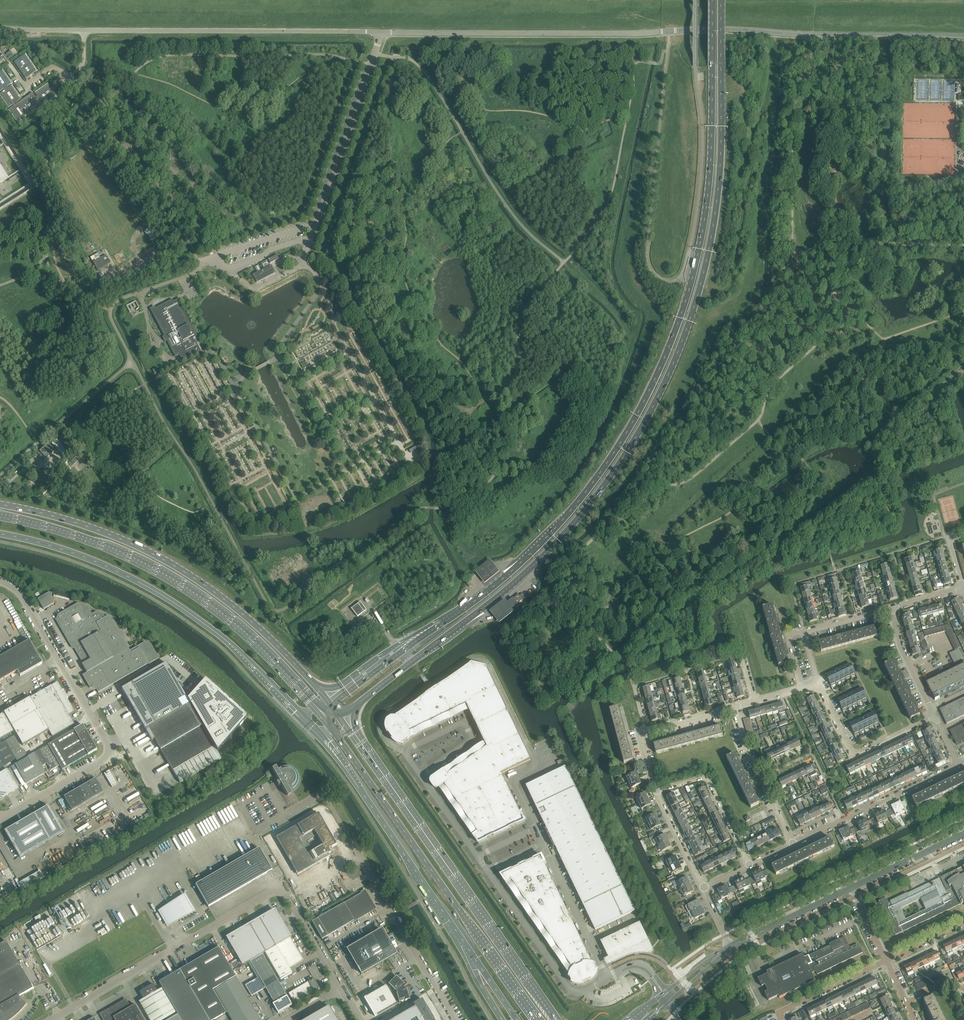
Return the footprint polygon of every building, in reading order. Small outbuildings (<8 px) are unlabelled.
[(24,55),(14,63),(26,79),(36,72),(24,55)] [(19,123),(25,118),(25,117),(38,108),(38,109),(44,106),(43,105),(56,95),(49,85),(35,94),(37,97),(36,98),(33,93),(18,104),(17,103),(20,100),(11,87),(8,88),(7,87),(11,85),(2,71),(0,72),(0,91),(1,92),(3,90),(4,91),(0,94),(10,107),(13,106),(13,107),(10,109),(19,123)] [(98,260),(93,262),(97,270),(110,263),(106,255),(98,260)] [(277,255),(268,260),(270,264),(279,259),(277,255)] [(256,283),(275,273),(271,265),(252,275),(256,283)] [(150,309),(167,341),(165,342),(167,341),(175,357),(180,354),(182,358),(181,359),(182,362),(201,352),(195,340),(194,341),(192,338),(197,336),(178,300),(180,299),(173,302),(172,300),(151,311),(150,309)] [(55,439),(50,443),(62,456),(67,452),(55,439)] [(37,454),(40,457),(44,461),(55,451),(48,444),(37,454)] [(12,485),(7,479),(4,483),(9,488),(12,485)] [(476,574),(483,583),(485,586),(498,576),(501,574),(492,562),(487,565),(476,574)] [(914,563),(906,565),(908,571),(915,569),(917,568),(916,563),(914,563)] [(859,569),(852,571),(853,574),(852,574),(854,580),(862,578),(860,572),(859,569)] [(827,576),(830,586),(838,584),(835,574),(827,576)] [(950,578),(942,580),(939,581),(940,583),(943,583),(944,585),(944,586),(945,588),(944,588),(944,589),(949,587),(949,584),(951,584),(950,578)] [(799,585),(802,594),(810,592),(812,591),(810,582),(799,585)] [(920,586),(912,588),(914,594),(915,597),(925,594),(924,591),(921,592),(920,586)] [(831,592),(829,593),(831,598),(833,598),(841,596),(839,590),(831,592)] [(38,600),(39,602),(43,610),(54,604),(50,598),(51,597),(52,594),(49,593),(38,600)] [(513,599),(517,605),(518,604),(523,600),(519,594),(513,599)] [(514,601),(515,599),(514,598),(508,602),(505,599),(490,611),(500,623),(515,611),(513,608),(517,605),(514,601)] [(948,604),(952,603),(954,608),(961,604),(958,599),(955,601),(953,598),(946,600),(948,604)] [(868,600),(860,602),(862,608),(865,607),(865,610),(873,608),(871,600),(868,600)] [(360,602),(351,609),(357,617),(366,610),(360,602)] [(57,615),(56,619),(73,648),(75,649),(83,662),(87,660),(87,661),(82,665),(86,673),(82,675),(90,688),(97,690),(99,692),(148,664),(148,665),(159,659),(151,644),(144,643),(130,651),(110,618),(107,617),(105,618),(103,614),(96,612),(92,614),(87,606),(77,603),(57,615)] [(961,604),(954,608),(957,613),(963,610),(961,604)] [(762,608),(766,623),(776,620),(772,605),(762,608)] [(844,607),(836,609),(834,610),(834,612),(837,612),(839,618),(846,616),(844,607)] [(931,607),(925,609),(927,616),(928,619),(934,618),(933,615),(931,607)] [(776,620),(766,623),(770,637),(780,635),(776,620)] [(946,631),(947,634),(952,631),(949,624),(944,626),(945,632),(946,631)] [(877,626),(862,630),(865,640),(880,636),(877,626)] [(862,630),(848,634),(850,644),(865,640),(862,630)] [(848,634),(833,638),(836,648),(850,644),(848,634)] [(780,635),(770,637),(774,652),(784,649),(780,635)] [(836,648),(833,638),(818,642),(821,652),(836,648)] [(0,658),(0,681),(17,672),(20,677),(42,664),(39,659),(35,651),(33,648),(29,641),(0,658)] [(784,649),(774,652),(779,667),(788,664),(784,649)] [(959,649),(949,654),(954,664),(963,659),(959,649)] [(728,665),(730,670),(737,669),(735,663),(734,663),(733,660),(727,662),(728,665)] [(884,665),(891,679),(900,675),(893,661),(884,665)] [(166,664),(122,689),(131,706),(132,709),(133,709),(134,710),(133,710),(135,714),(135,713),(136,714),(135,715),(137,718),(138,717),(138,718),(138,719),(140,722),(141,723),(140,723),(142,726),(143,726),(143,727),(144,730),(145,730),(147,732),(146,733),(148,736),(149,737),(148,737),(150,740),(151,740),(152,741),(154,740),(179,783),(221,758),(218,751),(240,727),(239,727),(247,718),(218,691),(215,694),(208,688),(211,685),(206,680),(187,700),(166,664)] [(468,819),(477,833),(478,834),(473,836),(476,840),(479,844),(486,840),(517,826),(525,822),(523,817),(521,813),(520,814),(501,775),(531,761),(509,715),(507,712),(487,670),(486,667),(472,664),(465,669),(437,688),(426,696),(393,719),(392,719),(390,720),(389,721),(388,722),(387,723),(386,725),(386,727),(386,728),(387,730),(387,731),(388,733),(393,741),(395,742),(396,743),(397,744),(399,745),(401,745),(402,745),(402,746),(409,741),(409,739),(410,737),(410,736),(409,734),(409,733),(412,731),(412,732),(415,730),(430,723),(433,722),(433,721),(448,714),(451,713),(466,705),(466,706),(467,705),(476,724),(475,724),(478,729),(487,748),(473,758),(470,760),(456,770),(456,769),(453,771),(446,776),(444,772),(443,772),(432,780),(432,781),(431,782),(432,784),(434,788),(435,789),(436,789),(437,789),(439,789),(444,785),(444,786),(444,785),(454,800),(456,802),(466,816),(467,819),(468,819)] [(851,664),(846,667),(850,676),(855,674),(851,664)] [(931,692),(933,696),(935,700),(935,701),(939,698),(963,686),(963,665),(926,683),(931,692)] [(846,667),(841,669),(845,679),(850,676),(846,667)] [(841,669),(836,671),(841,681),(845,679),(841,669)] [(836,671),(831,674),(836,683),(841,681),(836,671)] [(831,674),(826,676),(831,686),(836,683),(831,674)] [(900,675),(891,679),(897,693),(906,688),(900,675)] [(673,680),(671,680),(672,686),(675,685),(682,683),(680,678),(673,680)] [(57,682),(1,715),(12,733),(15,731),(23,746),(49,731),(52,737),(74,724),(68,715),(75,712),(57,682)] [(707,683),(700,685),(701,690),(708,688),(711,688),(709,682),(707,683)] [(675,685),(672,686),(674,692),(677,691),(684,689),(682,683),(675,685)] [(906,688),(897,693),(904,706),(913,702),(906,688)] [(677,691),(674,692),(675,697),(676,697),(678,697),(685,695),(684,689),(677,691)] [(863,689),(858,691),(862,701),(867,698),(863,689)] [(858,691),(853,694),(857,703),(862,701),(858,691)] [(853,694),(848,696),(852,705),(857,703),(853,694)] [(808,695),(801,698),(804,704),(808,702),(809,705),(816,701),(814,696),(809,698),(808,695)] [(848,696),(843,698),(848,708),(852,705),(848,696)] [(843,698),(838,701),(842,710),(848,708),(843,698)] [(680,702),(677,703),(679,708),(681,708),(688,706),(687,700),(680,702)] [(816,701),(809,705),(812,710),(819,707),(816,701)] [(949,705),(956,720),(963,716),(963,714),(958,701),(949,705)] [(654,703),(647,705),(649,711),(656,709),(658,708),(657,702),(654,703)] [(913,702),(904,706),(910,720),(920,716),(913,702)] [(776,704),(778,711),(779,714),(785,712),(785,709),(784,710),(782,703),(776,704)] [(956,720),(949,705),(939,710),(947,724),(956,720)] [(688,706),(681,708),(683,713),(684,716),(690,715),(690,712),(688,706)] [(609,710),(613,723),(622,721),(619,707),(609,710)] [(819,707),(812,710),(814,716),(821,712),(819,707)] [(821,712),(814,716),(817,721),(824,717),(821,712)] [(874,713),(869,716),(874,725),(879,723),(874,713)] [(660,714),(657,714),(650,716),(652,722),(658,720),(659,721),(662,720),(660,714)] [(0,715),(0,740),(12,733),(1,715),(0,715)] [(869,716),(864,718),(869,728),(874,725),(869,716)] [(824,717),(817,721),(819,726),(827,723),(824,717)] [(864,718),(860,720),(864,730),(869,728),(864,718)] [(860,720),(855,723),(859,732),(864,730),(860,720)] [(622,721),(613,723),(617,737),(626,734),(622,721)] [(827,723),(819,726),(822,732),(829,728),(827,723)] [(855,723),(850,725),(854,735),(859,732),(855,723)] [(950,731),(956,744),(963,740),(963,726),(963,724),(950,731)] [(83,725),(48,746),(60,766),(59,766),(62,770),(97,750),(91,741),(92,738),(91,736),(89,736),(83,725)] [(720,726),(707,730),(709,739),(723,735),(720,726)] [(927,726),(919,730),(921,733),(923,732),(925,738),(932,734),(930,729),(928,729),(927,726)] [(829,728),(822,732),(825,737),(832,733),(829,728)] [(707,730),(694,733),(696,743),(709,739),(707,730)] [(694,733),(680,737),(683,746),(696,743),(694,733)] [(832,733),(825,737),(827,742),(834,739),(832,733)] [(626,734),(617,737),(620,750),(629,748),(626,734)] [(932,734),(925,738),(928,743),(935,739),(932,734)] [(16,760),(18,763),(26,758),(14,736),(5,741),(0,744),(0,769),(16,760)] [(910,736),(905,739),(908,746),(914,743),(910,736)] [(680,737),(667,741),(669,750),(683,746),(680,737)] [(798,739),(792,742),(795,749),(801,746),(798,739)] [(827,742),(825,743),(827,749),(830,747),(837,744),(834,739),(827,742)] [(905,739),(899,741),(903,749),(908,746),(905,739)] [(935,739),(928,743),(930,748),(938,745),(935,739)] [(669,750),(667,741),(653,744),(656,753),(669,750)] [(899,741),(894,744),(898,751),(903,749),(899,741)] [(786,742),(781,744),(782,747),(785,754),(790,751),(787,745),(786,742)] [(792,742),(787,745),(790,751),(795,749),(792,742)] [(837,744),(830,747),(832,753),(839,749),(837,744)] [(894,744),(889,747),(892,754),(898,751),(894,744)] [(938,745),(930,748),(933,753),(940,750),(938,745)] [(39,750),(34,753),(42,766),(47,763),(51,771),(56,768),(56,769),(57,768),(56,768),(59,766),(60,766),(48,746),(39,750)] [(782,747),(777,750),(780,756),(785,754),(782,747)] [(889,747),(883,749),(887,756),(892,754),(889,747)] [(629,748),(620,750),(624,764),(633,761),(629,748)] [(839,749),(832,753),(835,758),(842,755),(839,749)] [(883,749),(878,752),(882,759),(887,756),(883,749)] [(777,750),(771,752),(775,759),(780,756),(777,750)] [(940,750),(933,753),(936,759),(943,755),(940,750)] [(775,759),(771,752),(766,755),(769,761),(775,759)] [(878,752),(873,754),(876,761),(882,759),(878,752)] [(15,765),(26,785),(46,773),(42,766),(34,753),(26,758),(18,763),(15,765)] [(727,758),(733,771),(741,767),(735,754),(727,758)] [(873,754),(868,757),(871,764),(876,761),(873,754)] [(835,758),(832,759),(833,762),(836,761),(837,764),(845,760),(842,755),(835,758)] [(938,764),(935,765),(937,769),(944,766),(942,762),(945,761),(943,755),(936,759),(938,764)] [(868,757),(862,759),(866,766),(871,764),(868,757)] [(862,759),(857,762),(860,769),(866,766),(862,759)] [(917,760),(915,761),(918,767),(922,774),(927,772),(924,764),(921,766),(918,759),(917,760)] [(857,762),(852,764),(855,772),(860,769),(857,762)] [(810,766),(805,768),(809,777),(810,777),(816,774),(816,773),(815,771),(817,770),(814,764),(810,766)] [(855,772),(852,764),(846,767),(850,774),(855,772)] [(278,771),(276,767),(272,769),(279,782),(276,783),(278,786),(281,785),(288,797),(292,795),(290,791),(292,790),(293,789),(294,788),(295,788),(296,786),(296,785),(297,785),(297,784),(297,783),(298,782),(298,781),(298,780),(298,779),(298,778),(298,777),(297,776),(297,775),(296,774),(296,773),(295,772),(294,771),(293,770),(292,770),(291,769),(290,769),(290,768),(289,768),(288,768),(287,768),(286,768),(285,768),(284,768),(283,768),(282,769),(281,769),(278,771)] [(607,854),(607,853),(599,838),(599,836),(592,821),(591,820),(584,805),(583,804),(574,784),(566,767),(526,786),(546,828),(547,829),(546,829),(545,830),(553,848),(555,847),(570,877),(595,930),(635,911),(632,906),(632,905),(623,886),(622,885),(615,870),(614,869),(607,854)] [(741,767),(733,771),(739,783),(747,779),(741,767)] [(918,767),(913,770),(916,777),(922,774),(918,767)] [(805,768),(800,771),(803,777),(806,776),(807,778),(809,777),(805,768)] [(0,773),(0,800),(18,789),(7,769),(0,773)] [(913,770),(908,772),(911,779),(916,777),(913,770)] [(117,785),(109,771),(104,774),(112,788),(117,785)] [(800,771),(794,773),(798,780),(803,777),(800,771)] [(626,777),(629,783),(638,778),(636,772),(626,777)] [(901,772),(896,775),(897,777),(900,784),(906,782),(902,775),(901,772)] [(908,772),(902,775),(906,782),(911,779),(908,772)] [(956,777),(960,787),(963,785),(963,772),(961,774),(961,775),(956,777)] [(794,773),(789,776),(792,782),(798,780),(794,773)] [(789,776),(784,778),(787,785),(792,782),(789,776)] [(897,777),(892,780),(895,787),(900,784),(897,777)] [(947,782),(941,784),(946,794),(960,787),(956,777),(950,780),(949,779),(946,781),(947,782)] [(638,778),(629,783),(632,789),(641,784),(638,778)] [(780,783),(776,784),(778,789),(787,785),(784,778),(779,781),(780,783)] [(64,797),(68,805),(67,806),(70,812),(103,793),(95,779),(64,797)] [(747,779),(739,783),(745,796),(753,791),(747,779)] [(892,780),(886,782),(890,790),(895,787),(892,780)] [(886,782),(881,785),(885,792),(890,790),(886,782)] [(932,789),(926,791),(931,801),(946,794),(941,784),(935,787),(935,786),(932,788),(932,789)] [(881,785),(876,787),(879,795),(885,792),(881,785)] [(826,786),(820,789),(822,795),(829,792),(826,786)] [(698,790),(701,796),(707,792),(705,787),(703,788),(698,790)] [(876,787),(870,790),(874,797),(879,795),(876,787)] [(870,790),(865,793),(869,800),(874,797),(870,790)] [(753,791),(745,796),(751,808),(759,804),(753,791)] [(918,796),(912,798),(916,808),(931,801),(926,791),(921,794),(920,793),(917,795),(918,796)] [(707,792),(701,796),(703,801),(710,798),(707,792)] [(636,798),(639,804),(648,799),(645,793),(636,798)] [(666,797),(669,802),(676,799),(674,793),(666,797)] [(865,793),(860,795),(863,802),(869,800),(865,793)] [(860,795),(855,798),(858,805),(863,802),(860,795)] [(710,798),(703,801),(706,806),(713,803),(710,798)] [(855,798),(849,800),(853,807),(858,805),(855,798)] [(648,799),(639,804),(641,809),(651,805),(648,799)] [(676,799),(669,802),(672,808),(679,804),(676,799)] [(849,800),(844,803),(847,810),(853,807),(849,800)] [(795,801),(786,805),(789,812),(792,811),(790,807),(797,804),(795,801)] [(900,802),(896,804),(900,813),(905,811),(907,815),(911,813),(911,814),(905,801),(905,802),(901,804),(901,803),(900,802)] [(829,802),(824,805),(827,812),(833,810),(829,802)] [(713,803),(706,806),(708,811),(715,808),(713,803)] [(679,804),(672,808),(674,813),(682,810),(679,804)] [(891,809),(888,811),(891,817),(895,815),(896,816),(900,813),(896,804),(891,807),(893,810),(891,811),(891,809)] [(824,805),(818,808),(822,815),(827,812),(824,805)] [(48,806),(4,831),(20,858),(63,832),(48,806)] [(715,808),(708,811),(711,816),(718,813),(715,808)] [(818,808),(813,810),(817,818),(822,815),(818,808)] [(682,810),(674,813),(677,819),(684,815),(682,810)] [(813,810),(808,813),(811,820),(817,818),(813,810)] [(883,811),(879,813),(883,822),(887,820),(887,819),(891,817),(888,811),(886,812),(886,813),(885,814),(883,811)] [(718,813),(711,816),(714,822),(720,819),(718,813)] [(808,813),(802,816),(806,823),(811,820),(808,813)] [(875,818),(871,820),(874,825),(878,823),(878,824),(883,822),(879,813),(874,815),(875,818)] [(646,818),(649,824),(658,820),(655,814),(646,818)] [(684,815),(677,819),(679,824),(687,820),(684,815)] [(806,823),(802,816),(797,818),(800,826),(806,823)] [(312,817),(269,842),(290,879),(311,867),(332,855),(323,838),(312,817)] [(720,819),(714,822),(716,827),(723,824),(720,819)] [(866,819),(861,821),(866,830),(870,828),(870,827),(874,825),(871,820),(867,822),(866,819)] [(658,820),(649,824),(651,830),(661,826),(658,820)] [(687,820),(679,824),(682,829),(689,826),(687,820)] [(858,826),(854,828),(856,833),(860,831),(861,832),(866,830),(861,821),(857,823),(858,826)] [(723,824),(716,827),(719,832),(725,829),(723,824)] [(689,826),(682,829),(685,835),(692,831),(689,826)] [(848,827),(844,829),(848,838),(857,834),(856,833),(854,828),(850,830),(848,827)] [(725,829),(719,832),(721,837),(728,834),(725,829)] [(777,829),(772,831),(775,839),(781,836),(777,829)] [(840,835),(836,836),(840,844),(843,843),(842,841),(848,838),(844,829),(839,832),(840,833),(839,833),(840,835)] [(692,831),(685,835),(687,840),(695,837),(692,831)] [(772,831),(766,834),(770,841),(775,839),(772,831)] [(728,834),(721,837),(724,843),(730,840),(728,834)] [(766,834),(761,836),(765,844),(770,841),(766,834)] [(658,843),(659,846),(668,841),(665,835),(656,839),(653,841),(655,845),(658,843)] [(761,836),(756,839),(759,846),(765,844),(761,836)] [(695,837),(687,840),(690,846),(697,842),(695,837)] [(821,842),(815,845),(820,854),(834,847),(833,845),(834,845),(834,843),(833,844),(830,838),(824,841),(824,840),(820,841),(821,842)] [(756,839),(750,842),(754,849),(759,846),(756,839)] [(668,841),(659,846),(662,852),(671,847),(668,841)] [(697,842),(690,846),(692,851),(700,847),(697,842)] [(754,849),(750,842),(745,844),(748,852),(754,849)] [(807,849),(801,852),(805,861),(820,854),(815,845),(810,847),(809,847),(806,848),(807,849)] [(700,847),(692,851),(695,856),(702,853),(700,847)] [(259,848),(195,885),(208,907),(272,870),(259,848)] [(733,850),(728,853),(731,860),(737,857),(733,850)] [(792,856),(786,859),(791,868),(805,861),(801,852),(795,855),(795,854),(791,855),(792,856)] [(728,853),(722,855),(726,863),(731,860),(728,853)] [(540,854),(502,872),(505,878),(508,877),(510,879),(511,881),(512,882),(521,896),(523,898),(533,912),(535,915),(545,929),(544,929),(546,932),(546,931),(556,945),(556,946),(558,948),(568,962),(569,965),(570,965),(573,970),(575,972),(573,974),(572,976),(575,981),(577,982),(579,982),(581,982),(583,983),(583,984),(592,980),(593,979),(594,977),(595,976),(596,974),(597,973),(597,971),(595,965),(593,964),(545,865),(546,865),(544,861),(543,861),(540,854)] [(722,855),(717,858),(720,865),(726,863),(722,855)] [(666,861),(669,867),(679,863),(676,856),(666,861)] [(717,858),(711,860),(715,868),(720,865),(717,858)] [(777,863),(772,866),(776,875),(791,868),(786,859),(781,861),(780,861),(777,862),(777,863)] [(711,860),(706,863),(709,870),(715,868),(711,860)] [(709,870),(706,863),(705,861),(703,861),(703,864),(700,866),(704,873),(709,870)] [(679,863),(669,867),(672,874),(682,869),(679,863)] [(761,869),(756,872),(761,881),(765,878),(765,877),(762,872),(761,869)] [(886,898),(879,901),(895,936),(902,932),(904,931),(959,905),(958,904),(960,903),(961,905),(963,903),(963,871),(958,873),(957,870),(940,878),(941,881),(939,882),(938,881),(934,883),(931,884),(932,885),(926,889),(925,887),(908,896),(907,894),(890,902),(891,903),(888,904),(886,898)] [(753,877),(749,879),(752,884),(753,886),(757,884),(757,885),(762,883),(761,881),(756,872),(752,874),(753,877)] [(678,886),(679,890),(690,885),(687,877),(677,882),(679,886),(678,886)] [(744,878),(739,880),(743,889),(748,887),(747,886),(752,884),(749,879),(745,880),(744,878)] [(736,885),(732,887),(734,892),(738,890),(740,893),(744,891),(743,889),(739,880),(734,882),(736,885)] [(690,885),(679,890),(681,894),(682,893),(684,897),(694,892),(690,885)] [(726,886),(722,888),(726,897),(731,895),(730,894),(734,892),(732,887),(728,889),(726,886)] [(718,893),(716,895),(714,895),(717,900),(721,898),(721,899),(726,897),(722,888),(717,890),(718,893)] [(322,939),(350,923),(375,909),(364,891),(312,922),(322,939)] [(698,900),(688,905),(685,906),(688,913),(701,907),(698,900)] [(174,904),(169,907),(176,919),(181,916),(174,904)] [(701,907),(688,913),(690,917),(693,916),(694,918),(695,919),(699,917),(700,920),(703,918),(702,915),(705,914),(701,907)] [(275,910),(227,938),(243,966),(265,953),(290,938),(291,938),(275,910)] [(640,923),(601,941),(610,961),(616,957),(616,958),(617,957),(623,954),(629,951),(630,951),(636,948),(642,945),(643,945),(649,942),(640,923)] [(381,930),(357,944),(347,950),(361,974),(395,954),(390,945),(395,942),(394,940),(393,940),(392,939),(391,938),(387,940),(381,930)] [(768,974),(761,977),(758,979),(762,987),(765,985),(768,991),(765,993),(768,1001),(778,996),(779,998),(815,981),(812,973),(816,972),(817,975),(863,953),(859,946),(858,946),(857,944),(850,948),(845,937),(840,940),(840,939),(829,944),(830,946),(804,958),(803,955),(767,972),(768,974)] [(291,940),(290,938),(265,953),(281,980),(292,973),(289,968),(290,968),(303,960),(291,940)] [(959,938),(954,941),(957,948),(963,945),(959,938)] [(12,1019),(13,1018),(15,1017),(17,1016),(18,1014),(19,1013),(20,1012),(22,1010),(23,1009),(24,1008),(25,1007),(26,1004),(21,1001),(20,1002),(19,1000),(20,1000),(19,1000),(18,997),(33,989),(5,941),(0,945),(0,1019),(11,1019),(12,1019)] [(954,941),(948,943),(952,951),(957,948),(954,941)] [(948,943),(943,946),(947,955),(953,952),(952,951),(948,943)] [(236,978),(235,977),(236,977),(233,972),(218,947),(159,982),(181,1019),(214,1019),(227,1012),(231,1019),(261,1019),(236,978)] [(936,951),(931,954),(934,961),(940,959),(936,951)] [(931,954),(926,957),(929,964),(934,961),(931,954)] [(272,1004),(275,1009),(278,1014),(292,1006),(287,996),(263,955),(250,962),(259,977),(245,985),(251,996),(265,988),(274,1003),(272,1004)] [(926,957),(920,959),(924,966),(929,964),(926,957)] [(920,959),(915,962),(918,969),(924,966),(920,959)] [(915,962),(910,964),(913,972),(918,969),(915,962)] [(913,972),(910,964),(904,967),(908,974),(913,972)] [(399,1003),(407,1001),(410,1000),(407,989),(406,989),(406,988),(407,988),(406,986),(405,984),(404,985),(404,984),(396,976),(388,984),(396,992),(399,1003)] [(874,978),(868,980),(872,987),(878,985),(874,978)] [(314,993),(316,992),(320,989),(314,979),(289,994),(295,1004),(314,993)] [(868,980),(863,983),(866,990),(872,987),(868,980)] [(863,983),(857,986),(861,993),(866,990),(863,983)] [(151,986),(139,992),(143,999),(139,1002),(149,1019),(163,1019),(175,1013),(161,989),(157,991),(153,984),(152,984),(153,985),(151,986),(151,985),(151,986)] [(386,986),(364,998),(369,1007),(391,995),(386,986)] [(857,986),(852,988),(855,995),(861,993),(857,986)] [(852,988),(846,991),(849,998),(855,995),(852,988)] [(846,991),(840,994),(844,1001),(845,1003),(848,1002),(846,1000),(849,998),(846,991)] [(840,994),(835,996),(838,1003),(844,1001),(840,994)] [(391,995),(369,1007),(375,1017),(396,1004),(391,995)] [(835,996),(829,999),(833,1006),(838,1003),(835,996)] [(880,1000),(883,1006),(890,1002),(887,996),(880,1000)] [(923,1001),(930,1015),(940,1010),(933,996),(923,1001)] [(398,1017),(393,1019),(434,1019),(430,1015),(431,1014),(430,1012),(429,1012),(422,999),(413,1004),(415,1007),(398,1017)] [(829,999),(824,1002),(827,1009),(833,1006),(829,999)] [(124,1000),(99,1014),(103,1019),(144,1019),(135,1005),(130,1008),(131,1008),(129,1009),(128,1009),(129,1009),(124,1000)] [(824,1002),(818,1005),(821,1012),(827,1009),(824,1002)] [(890,1002),(883,1006),(886,1011),(893,1008),(890,1002)] [(818,1005),(812,1007),(816,1014),(821,1012),(818,1005)] [(306,1019),(336,1019),(329,1007),(306,1019)] [(812,1007),(807,1010),(810,1017),(816,1014),(812,1007)] [(893,1008),(886,1011),(888,1017),(895,1013),(893,1008)] [(930,1015),(933,1019),(944,1019),(940,1010),(930,1015)]
